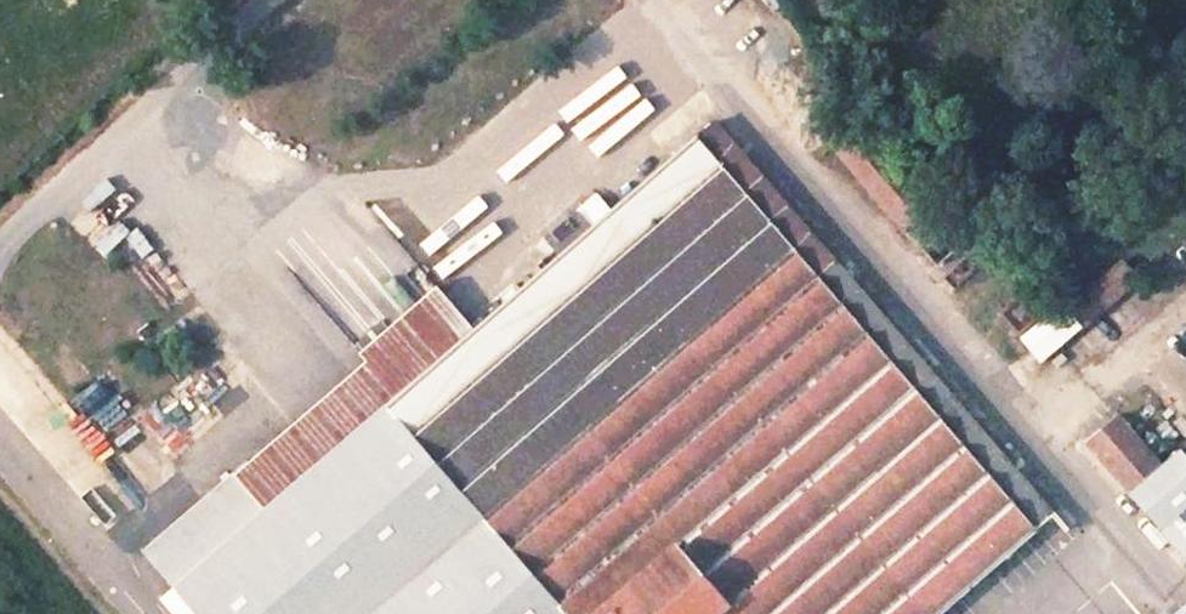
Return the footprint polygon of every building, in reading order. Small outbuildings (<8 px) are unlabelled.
[(939,266),(965,244),(859,122),(833,145),(939,266)] [(1031,533),(1053,510),(713,125),(183,592),(202,613),(937,613),(1031,533)] [(1185,275),(1185,235),(1142,274),(1124,254),(1080,293),(1070,282),(1058,293),(1066,303),(1028,336),(1066,380),(1185,275)] [(1045,306),(1026,286),(1002,308),(1021,328),(1045,306)] [(1185,449),(1166,466),(1121,412),(1091,438),(1185,549),(1185,450),(1185,449)]
